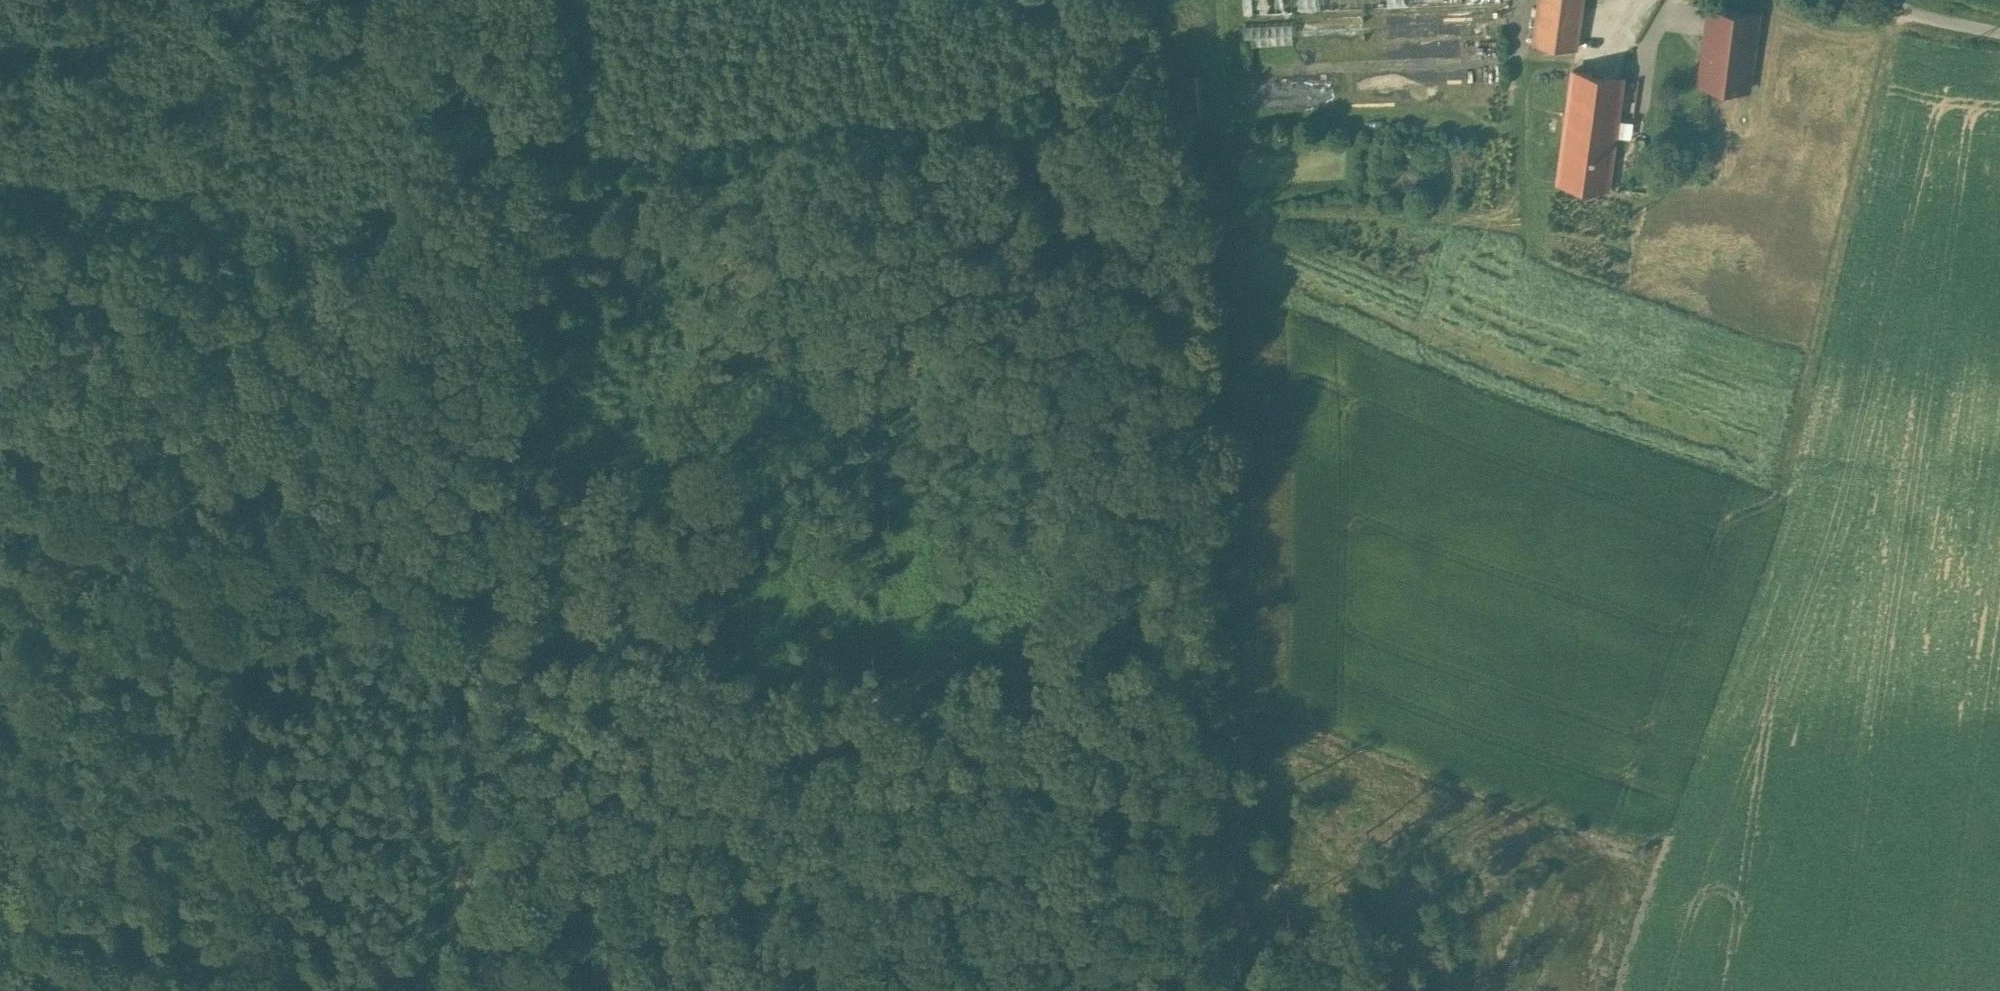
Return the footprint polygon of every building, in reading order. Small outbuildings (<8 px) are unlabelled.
[(1533,43),(1576,48),(1583,0),(1539,0),(1533,43)] [(1758,16),(1710,11),(1706,37),(1694,36),(1688,83),(1748,90),(1758,16)] [(1623,77),(1573,70),(1564,134),(1614,140),(1623,77)] [(1614,140),(1564,134),(1558,180),(1608,187),(1614,140)]
